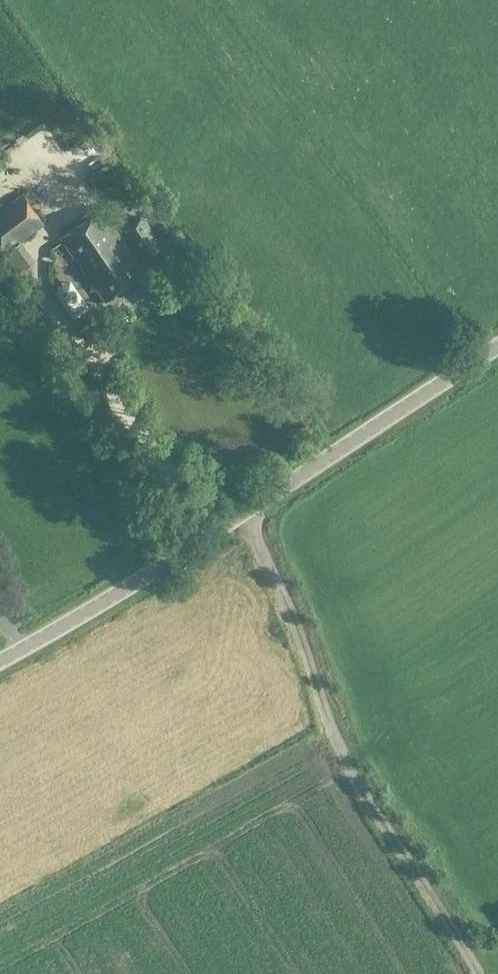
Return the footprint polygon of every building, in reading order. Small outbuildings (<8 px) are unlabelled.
[(0,211),(0,244),(6,253),(45,224),(23,194),(0,211)] [(77,256),(87,270),(85,271),(106,301),(146,273),(102,209),(62,237),(76,257),(77,256)] [(126,229),(147,259),(163,248),(142,218),(126,229)] [(70,281),(55,291),(74,319),(89,308),(70,281)]
